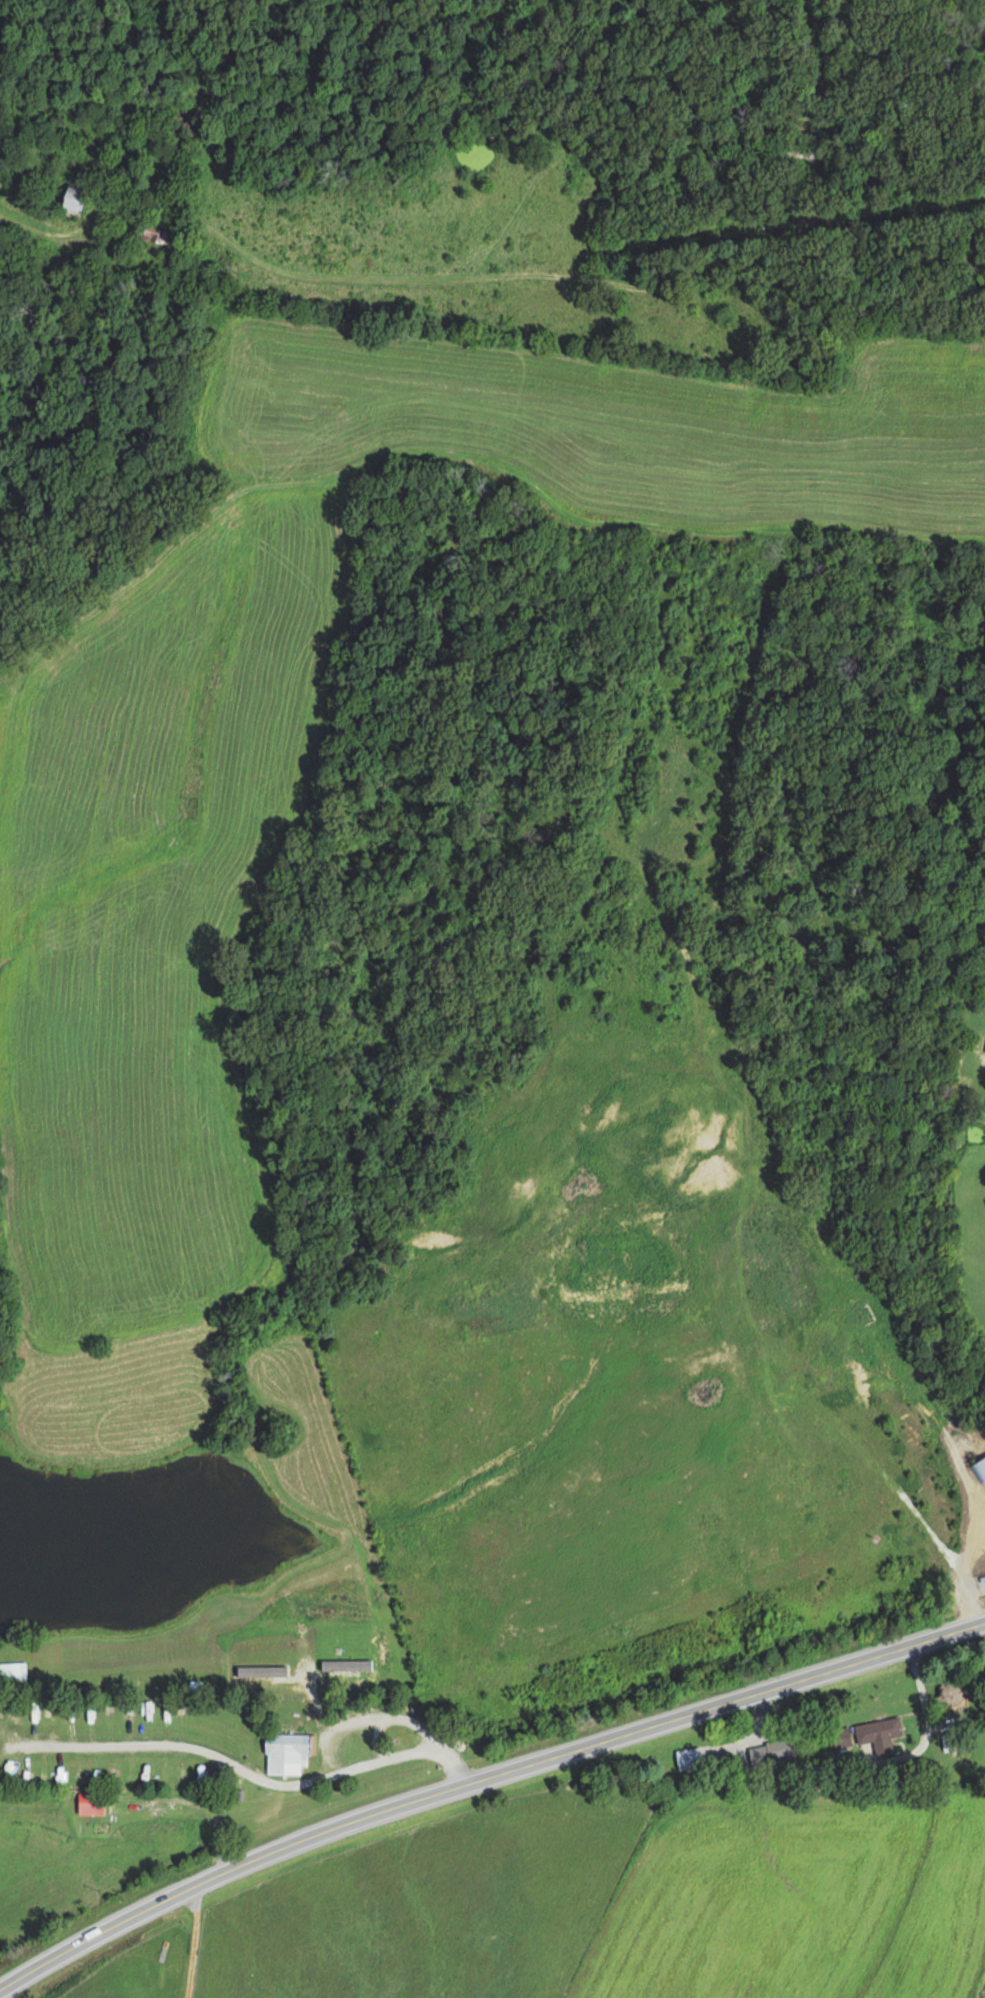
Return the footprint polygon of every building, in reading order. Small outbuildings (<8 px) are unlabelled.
[(59,213),(79,218),(88,182),(68,177),(59,213)] [(164,245),(168,231),(140,223),(136,237),(164,245)] [(26,1680),(26,1662),(0,1662),(0,1680),(26,1680)] [(188,1691),(200,1692),(201,1682),(190,1680),(188,1691)] [(959,1680),(938,1687),(945,1709),(966,1702),(959,1680)] [(853,1724),(858,1754),(888,1749),(886,1740),(902,1737),(899,1717),(853,1724)] [(850,1746),(848,1727),(833,1729),(835,1748),(850,1746)] [(314,1754),(315,1734),(265,1733),(265,1774),(304,1775),(305,1754),(314,1754)] [(702,1765),(697,1745),(673,1751),(678,1771),(702,1765)] [(103,1814),(103,1795),(76,1795),(76,1814),(103,1814)]
